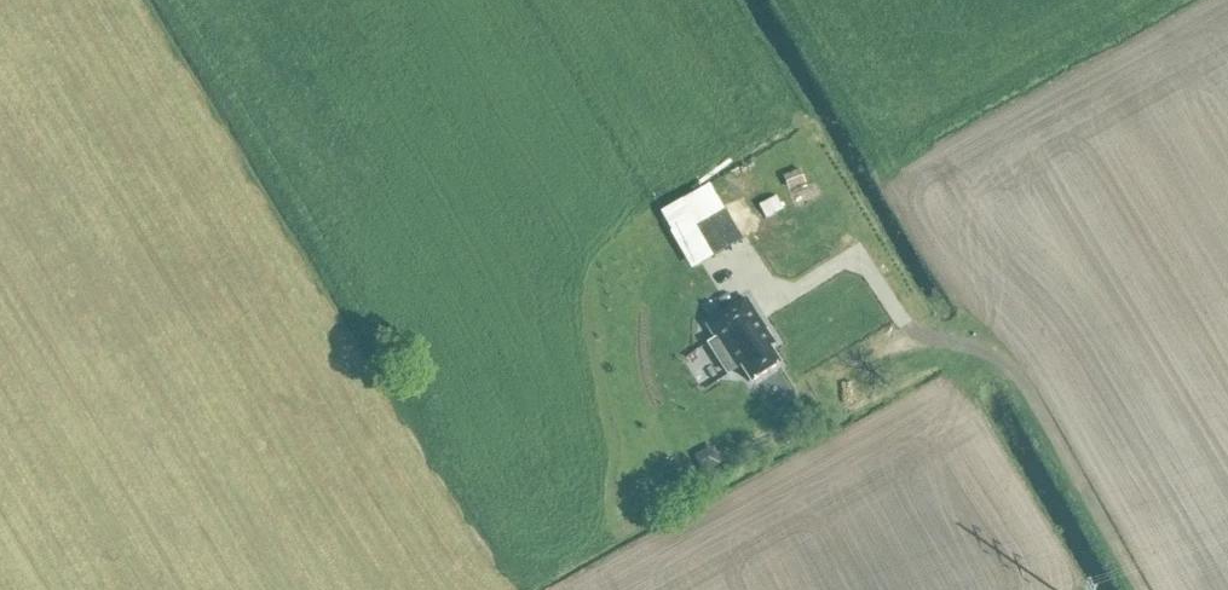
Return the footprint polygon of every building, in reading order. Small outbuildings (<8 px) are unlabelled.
[(744,301),(704,328),(713,343),(707,347),(726,377),(739,369),(749,385),(778,366),(767,350),(773,346),(744,301)] [(697,456),(695,457),(697,462),(703,474),(720,466),(715,455),(705,452),(697,456)]
